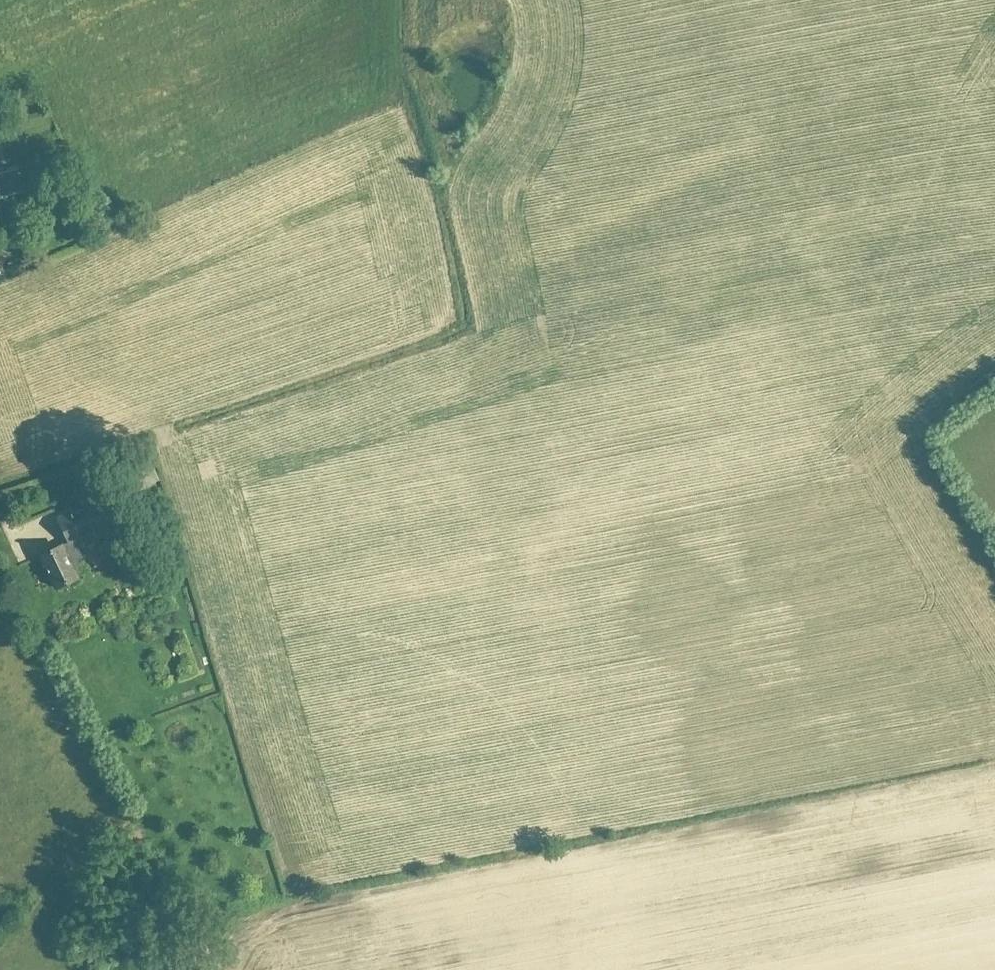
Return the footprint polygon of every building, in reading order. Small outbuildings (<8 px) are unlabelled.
[(106,528),(93,501),(57,518),(68,542),(41,555),(56,588),(84,575),(77,560),(83,558),(75,542),(106,528)] [(50,520),(53,519),(51,514),(36,521),(42,533),(53,528),(50,520)] [(14,563),(37,557),(34,546),(20,550),(16,533),(7,535),(14,563)]
